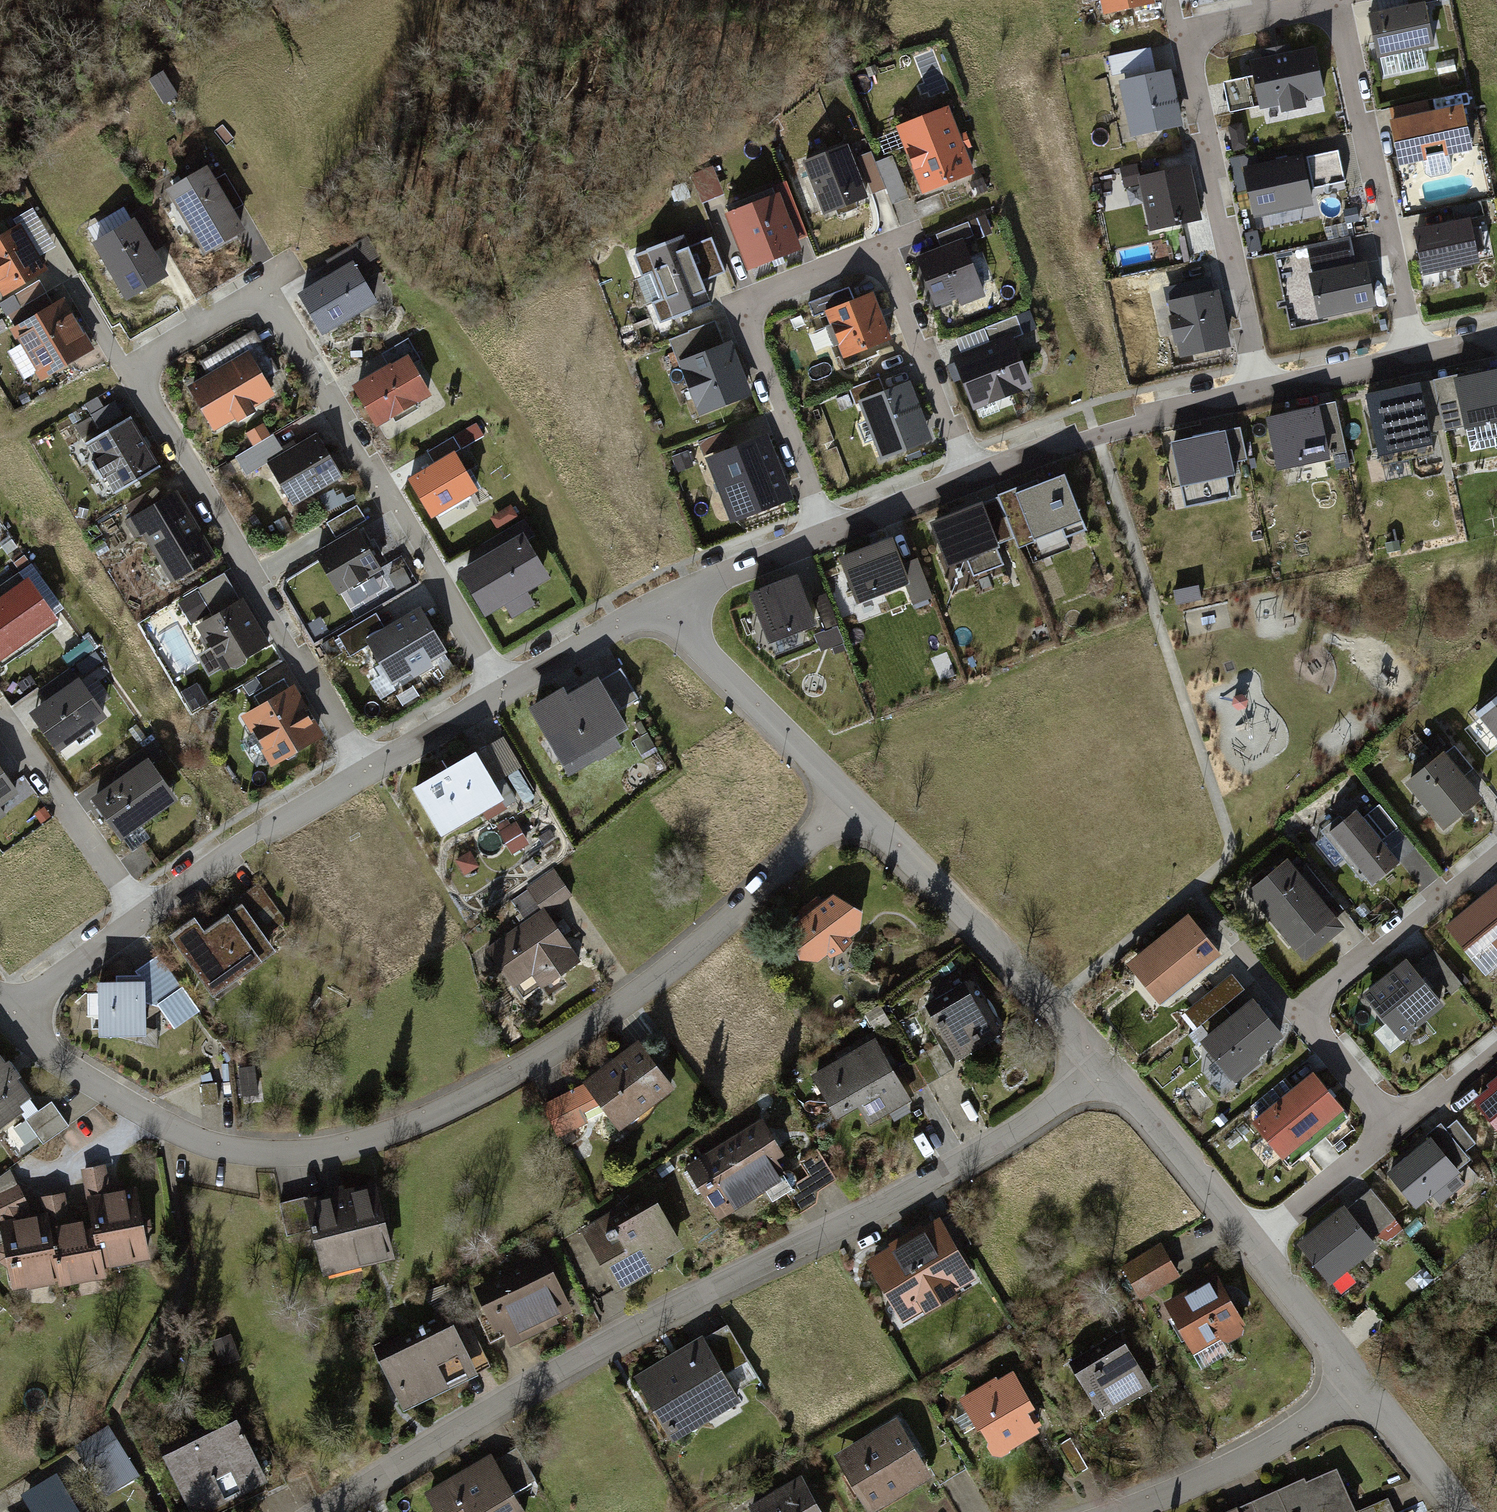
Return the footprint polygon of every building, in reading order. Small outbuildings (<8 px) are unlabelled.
[(1106,10),(1154,0),(1104,0),(1106,10)] [(1372,16),(1380,53),(1399,49),(1404,73),(1428,68),(1423,46),(1435,44),(1426,4),(1410,7),(1372,16)] [(1128,84),(1157,78),(1149,48),(1121,55),(1125,72),(1128,84)] [(1251,60),(1261,107),(1320,95),(1311,48),(1251,60)] [(1114,75),(1125,72),(1121,55),(1110,57),(1114,75)] [(1125,84),(1135,134),(1180,125),(1169,75),(1157,78),(1128,84),(1125,84)] [(957,106),(903,125),(925,187),(979,167),(957,106)] [(1470,151),(1461,108),(1392,122),(1402,166),(1470,151)] [(851,145),(808,161),(827,212),(870,196),(851,145)] [(1342,150),(1309,156),(1315,186),(1347,180),(1342,150)] [(890,187),(894,199),(908,194),(895,154),(869,163),(878,190),(890,187)] [(1246,167),(1256,214),(1313,202),(1303,155),(1246,167)] [(1146,165),(1156,221),(1207,212),(1197,156),(1146,165)] [(215,166),(174,191),(211,251),(252,226),(215,166)] [(773,193),(730,209),(749,260),(792,244),(773,193)] [(24,217),(41,253),(55,247),(38,211),(24,217)] [(976,238),(994,230),(986,213),(968,222),(976,238)] [(1418,231),(1426,269),(1476,259),(1468,221),(1418,231)] [(133,223),(96,244),(129,299),(165,277),(133,223)] [(0,240),(0,280),(6,290),(42,269),(19,229),(0,240)] [(686,237),(633,257),(657,322),(710,302),(686,237)] [(965,240),(918,259),(936,305),(961,295),(965,303),(986,294),(965,240)] [(360,260),(307,292),(331,332),(384,300),(360,260)] [(1313,274),(1321,317),(1372,307),(1364,264),(1313,274)] [(1173,303),(1210,295),(1207,279),(1169,287),(1173,303)] [(874,290),(825,310),(844,357),(893,338),(874,290)] [(1210,295),(1173,303),(1176,317),(1170,318),(1174,341),(1186,339),(1189,349),(1220,343),(1210,295)] [(67,298),(19,326),(48,376),(97,347),(67,298)] [(415,356),(418,361),(424,357),(411,335),(385,350),(395,367),(415,356)] [(958,360),(974,404),(1031,383),(1015,339),(958,360)] [(731,342),(679,361),(698,411),(750,392),(731,342)] [(254,349),(196,384),(223,427),(280,392),(254,349)] [(395,367),(361,387),(384,426),(438,395),(418,361),(415,356),(395,367)] [(1467,437),(1496,430),(1496,370),(1454,380),(1467,437)] [(862,403),(883,455),(931,436),(910,384),(862,403)] [(1370,397),(1380,461),(1434,452),(1424,388),(1370,397)] [(126,414),(118,400),(99,411),(100,411),(78,425),(86,439),(126,414)] [(1276,418),(1285,463),(1333,452),(1324,408),(1276,418)] [(87,445),(116,492),(159,465),(130,419),(87,445)] [(249,474),(286,452),(269,422),(249,433),(256,444),(237,455),(249,474)] [(1230,427),(1180,439),(1190,478),(1239,466),(1230,427)] [(327,432),(277,461),(301,503),(351,474),(327,432)] [(438,462),(461,450),(467,447),(459,432),(431,447),(438,462)] [(770,436),(706,460),(729,519),(792,496),(770,436)] [(438,462),(412,476),(435,519),(483,493),(461,450),(438,462)] [(1068,473),(1017,493),(1035,541),(1086,521),(1068,473)] [(178,491),(135,517),(157,553),(164,549),(179,575),(215,554),(178,491)] [(359,501),(330,516),(339,533),(368,517),(359,501)] [(984,504),(934,523),(951,565),(972,556),(978,571),(1006,560),(984,504)] [(359,527),(319,549),(341,591),(381,569),(359,527)] [(528,538),(469,572),(492,612),(551,578),(528,538)] [(897,539),(846,557),(861,600),(912,581),(906,566),(897,539)] [(926,558),(906,566),(912,581),(918,599),(938,592),(926,558)] [(799,575),(752,593),(771,643),(818,625),(799,575)] [(0,602),(0,661),(1,663),(62,619),(33,578),(0,602)] [(244,600),(235,585),(209,599),(217,615),(244,600)] [(810,600),(826,649),(846,642),(831,594),(810,600)] [(217,615),(205,622),(230,666),(271,642),(246,599),(244,600),(217,615)] [(390,630),(371,642),(394,680),(447,648),(423,610),(390,630)] [(371,642),(390,630),(379,612),(341,635),(353,653),(371,642)] [(85,636),(67,648),(87,676),(104,665),(85,636)] [(624,665),(602,679),(619,704),(641,690),(624,665)] [(372,676),(384,698),(398,689),(386,668),(372,676)] [(265,704),(295,686),(287,673),(257,692),(265,704)] [(567,687),(534,709),(575,769),(635,729),(619,704),(602,679),(574,698),(567,687)] [(82,681),(35,714),(65,756),(112,723),(82,681)] [(265,704),(248,714),(277,761),(324,732),(295,686),(265,704)] [(1475,711),(1496,739),(1496,693),(1475,711)] [(506,734),(481,749),(509,795),(517,790),(508,775),(525,765),(506,734)] [(120,763),(130,777),(152,762),(165,753),(155,738),(120,763)] [(480,754),(416,791),(442,835),(506,798),(480,754)] [(1441,754),(1409,781),(1444,824),(1477,798),(1441,754)] [(130,777),(98,800),(126,841),(180,803),(152,762),(130,777)] [(16,790),(0,767),(0,801),(16,790)] [(1380,802),(1363,817),(1384,841),(1401,826),(1380,802)] [(1355,807),(1328,831),(1373,883),(1400,860),(1384,841),(1363,817),(1355,807)] [(515,853),(533,843),(519,817),(501,827),(515,853)] [(1289,860),(1252,890),(1304,953),(1341,923),(1289,860)] [(531,915),(487,943),(513,984),(536,970),(545,984),(583,960),(552,912),(576,897),(557,867),(517,892),(531,915)] [(1452,926),(1489,969),(1496,962),(1496,888),(1452,926)] [(874,910),(838,896),(794,928),(830,972),(876,940),(874,910)] [(196,922),(176,937),(214,988),(271,945),(243,907),(206,935),(196,922)] [(1202,915),(1139,965),(1173,1007),(1236,957),(1202,915)] [(1433,950),(1422,959),(1442,982),(1453,973),(1433,950)] [(1389,1019),(1402,1035),(1438,1004),(1411,971),(1397,982),(1392,975),(1367,996),(1373,1004),(1370,1006),(1384,1023),(1389,1019)] [(1453,973),(1442,982),(1451,993),(1462,984),(1453,973)] [(1186,1010),(1196,1025),(1248,991),(1238,975),(1186,1010)] [(152,978),(104,979),(105,1036),(153,1036),(152,978)] [(969,980),(930,1003),(963,1060),(1002,1038),(969,980)] [(1253,997),(1198,1042),(1232,1083),(1287,1037),(1253,997)] [(593,1079),(618,1112),(630,1129),(687,1086),(650,1037),(593,1079)] [(880,1038),(816,1075),(841,1117),(862,1105),(872,1122),(914,1098),(880,1038)] [(36,1096),(0,1049),(0,1123),(36,1096)] [(1351,1113),(1317,1073),(1257,1123),(1291,1164),(1351,1113)] [(618,1112),(593,1079),(552,1100),(571,1135),(618,1112)] [(1481,1099),(1496,1119),(1496,1080),(1492,1084),(1495,1088),(1481,1099)] [(70,1123),(54,1100),(28,1118),(44,1142),(70,1123)] [(769,1112),(696,1159),(731,1212),(803,1165),(769,1112)] [(1456,1143),(1463,1152),(1476,1141),(1459,1119),(1446,1130),(1456,1143)] [(1431,1139),(1391,1172),(1416,1203),(1456,1170),(1453,1167),(1443,1154),(1431,1139)] [(1456,1143),(1443,1154),(1453,1167),(1467,1157),(1463,1152),(1456,1143)] [(92,1214),(101,1263),(149,1255),(138,1187),(110,1191),(105,1166),(84,1170),(92,1214)] [(397,1250),(380,1179),(283,1202),(291,1235),(323,1227),(332,1266),(397,1250)] [(45,1207),(30,1210),(17,1184),(0,1192),(0,1219),(2,1221),(15,1283),(58,1277),(45,1207)] [(657,1187),(591,1226),(625,1282),(691,1242),(657,1187)] [(1371,1189),(1356,1201),(1378,1227),(1393,1214),(1371,1189)] [(101,1263),(92,1214),(67,1219),(62,1192),(42,1195),(45,1207),(58,1277),(59,1283),(103,1275),(101,1263)] [(1346,1209),(1302,1246),(1329,1278),(1373,1242),(1346,1209)] [(945,1218),(875,1258),(907,1314),(977,1275),(945,1218)] [(1170,1240),(1137,1258),(1156,1292),(1188,1274),(1170,1240)] [(549,1248),(484,1284),(515,1340),(580,1304),(549,1248)] [(1221,1273),(1171,1301),(1200,1352),(1250,1324),(1221,1273)] [(459,1311),(388,1348),(415,1401),(486,1364),(459,1311)] [(728,1323),(644,1372),(680,1432),(748,1392),(741,1380),(756,1371),(728,1323)] [(1120,1332),(1073,1361),(1103,1409),(1150,1380),(1120,1332)] [(1013,1367),(966,1399),(1002,1453),(1042,1427),(1033,1414),(1040,1409),(1013,1367)] [(245,1414),(174,1451),(206,1511),(276,1474),(245,1414)] [(902,1414),(841,1452),(876,1507),(936,1469),(902,1414)] [(109,1423),(74,1444),(105,1494),(140,1473),(109,1423)] [(437,1487),(452,1511),(457,1511),(464,1508),(466,1511),(539,1511),(523,1486),(541,1475),(523,1445),(505,1456),(501,1449),(437,1487)] [(1275,1511),(1358,1511),(1337,1467),(1306,1481),(1304,1477),(1266,1494),(1275,1511)] [(61,1471),(23,1493),(34,1511),(86,1511),(61,1471)] [(756,1506),(760,1511),(833,1511),(810,1474),(756,1506)] [(1266,1494),(1234,1509),(1235,1511),(1275,1511),(1266,1494)] [(1392,1496),(1362,1508),(1363,1511),(1399,1511),(1392,1496)]
